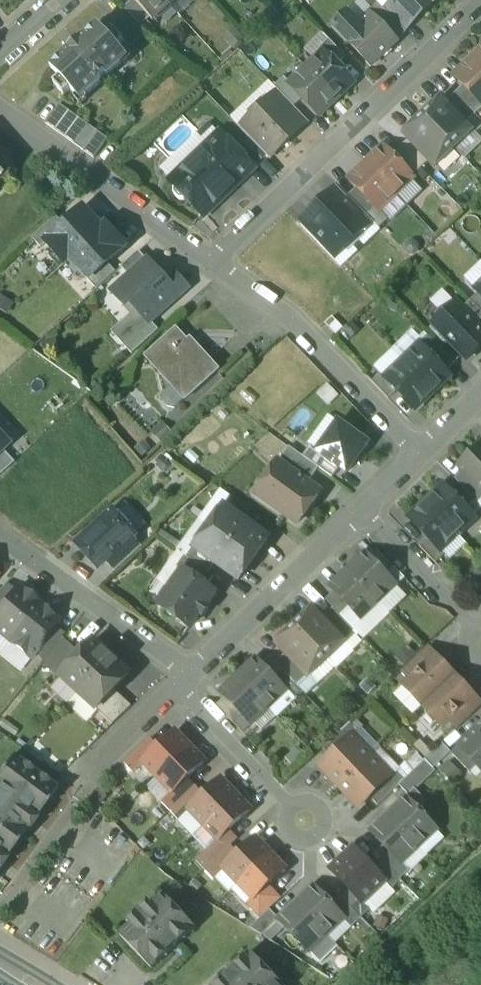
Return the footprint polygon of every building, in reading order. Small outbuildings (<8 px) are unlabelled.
[(134,0),(124,9),(141,27),(150,18),(134,0)] [(164,0),(134,0),(150,18),(153,21),(170,6),(164,0)] [(429,0),(390,0),(393,3),(412,23),(413,24),(433,4),(429,0)] [(412,23),(393,3),(384,11),(391,18),(404,31),(412,23)] [(384,11),(378,4),(369,12),(376,19),(384,11)] [(369,12),(368,11),(357,23),(352,27),(358,32),(347,42),(372,67),(398,42),(382,26),(376,19),(369,12)] [(384,11),(376,19),(382,26),(391,18),(384,11)] [(347,13),(333,27),(347,42),(358,32),(352,27),(357,23),(347,13)] [(114,31),(108,37),(98,26),(51,69),(61,80),(54,85),(65,97),(71,91),(76,97),(81,92),(86,97),(101,83),(99,81),(106,75),(108,78),(123,64),(118,58),(123,54),(118,48),(125,43),(114,31)] [(324,35),(306,52),(315,61),(323,53),(320,50),(329,40),(324,35)] [(346,58),(329,40),(320,50),(323,53),(324,52),(337,66),(346,58)] [(337,66),(324,52),(323,53),(315,61),(307,69),(337,100),(354,84),(337,66)] [(454,77),(464,86),(480,104),(480,67),(473,59),(454,77)] [(337,100),(307,69),(290,84),(289,85),(303,99),(320,117),(337,100)] [(303,99),(289,85),(290,84),(285,78),(275,87),(289,102),(294,108),(303,99)] [(464,86),(455,95),(475,116),(480,111),(480,104),(464,86)] [(475,116),(455,95),(447,103),(467,124),(475,116)] [(447,103),(443,99),(424,117),(454,149),(473,130),(447,103)] [(280,110),(270,100),(248,120),(259,131),(277,151),(278,151),(300,131),(299,130),(280,110)] [(294,108),(289,102),(280,110),(299,130),(307,121),(294,108)] [(100,127),(62,110),(53,130),(101,152),(107,139),(96,134),(100,127)] [(454,149),(424,117),(405,135),(410,140),(430,161),(436,167),(454,149)] [(209,124),(161,170),(172,181),(220,135),(209,124)] [(259,131),(250,139),(268,159),(277,151),(259,131)] [(220,135),(172,181),(177,187),(174,190),(174,195),(180,201),(184,201),(188,198),(205,216),(218,203),(218,199),(227,191),(231,191),(253,170),(220,135)] [(430,161),(410,140),(401,148),(422,169),(430,161)] [(384,147),(366,164),(397,195),(414,179),(413,178),(392,156),(384,147)] [(422,169),(401,148),(392,156),(413,178),(422,169)] [(397,195),(366,164),(349,180),(357,189),(377,209),(379,212),(380,211),(397,195)] [(349,197),(340,189),(332,197),(364,230),(372,222),(349,197)] [(377,209),(357,189),(349,197),(368,218),(377,209)] [(332,197),(310,218),(342,251),(364,230),(332,197)] [(379,212),(377,209),(368,218),(372,222),(379,229),(389,220),(380,211),(379,212)] [(46,245),(65,266),(70,262),(103,232),(83,210),(65,227),(46,245)] [(46,245),(65,227),(57,218),(33,240),(41,249),(46,245)] [(342,251),(310,218),(301,226),(333,259),(342,251)] [(103,232),(70,262),(89,282),(109,265),(127,248),(108,227),(103,232)] [(139,252),(121,268),(129,277),(147,261),(139,252)] [(168,282),(148,261),(147,261),(129,277),(112,293),(126,308),(130,304),(143,318),(149,324),(151,323),(188,289),(176,275),(168,282)] [(117,274),(109,265),(89,282),(97,291),(117,274)] [(479,295),(471,303),(480,314),(480,297),(479,295)] [(471,303),(462,311),(480,331),(480,314),(471,303)] [(456,305),(446,315),(438,312),(432,318),(434,326),(468,361),(480,349),(480,331),(462,311),(456,305)] [(143,318),(119,340),(132,356),(159,332),(151,323),(149,324),(143,318)] [(333,318),(325,325),(336,336),(344,329),(333,318)] [(193,350),(176,332),(146,359),(172,388),(185,402),(218,372),(196,347),(193,350)] [(430,356),(420,346),(403,363),(433,395),(451,378),(430,356)] [(455,365),(438,348),(430,356),(446,374),(455,365)] [(433,395),(403,363),(386,379),(398,392),(416,411),(433,395)] [(386,379),(382,374),(372,383),(389,400),(398,392),(386,379)] [(172,388),(159,400),(172,414),(185,402),(172,388)] [(318,452),(318,453),(340,469),(347,474),(368,444),(339,423),(318,452)] [(2,453),(10,446),(0,436),(0,455),(2,453)] [(340,469),(318,453),(318,452),(311,447),(303,458),(319,469),(332,478),(340,469)] [(303,458),(290,448),(279,463),(308,484),(319,469),(303,458)] [(460,468),(466,474),(480,490),(480,448),(460,468)] [(0,455),(0,479),(14,466),(2,453),(0,455)] [(308,484),(279,463),(256,495),(298,525),(321,493),(308,484)] [(466,474),(457,483),(475,502),(476,503),(480,498),(480,490),(466,474)] [(475,502),(459,484),(450,493),(467,510),(475,502)] [(450,493),(444,487),(427,504),(458,535),(475,519),(467,510),(450,493)] [(252,513),(231,497),(224,507),(245,522),(252,513)] [(458,535),(427,504),(410,520),(428,539),(440,552),(441,551),(458,535)] [(245,522),(224,507),(209,528),(254,560),(269,540),(245,522)] [(135,536),(113,513),(77,545),(99,569),(106,562),(133,538),(135,536)] [(254,560),(209,528),(194,549),(215,564),(239,581),(254,560)] [(133,538),(106,562),(115,573),(142,548),(133,538)] [(428,539),(420,548),(436,565),(446,556),(441,551),(440,552),(428,539)] [(215,564),(194,549),(187,558),(208,574),(215,564)] [(395,568),(378,551),(370,559),(386,576),(395,568)] [(365,555),(348,571),(379,603),(396,586),(386,576),(370,559),(365,555)] [(187,558),(185,557),(177,568),(183,573),(184,572),(207,588),(214,578),(208,574),(187,558)] [(348,571),(331,588),(351,610),(361,620),(379,603),(348,571)] [(207,588),(184,572),(183,573),(173,587),(165,588),(159,596),(161,605),(159,607),(190,629),(200,615),(202,616),(208,608),(206,606),(215,594),(207,588)] [(0,591),(0,610),(14,593),(5,585),(0,591)] [(9,643),(40,605),(18,588),(14,593),(0,610),(0,635),(9,643)] [(351,610),(335,592),(326,601),(334,609),(343,618),(351,610)] [(60,622),(40,605),(9,643),(31,660),(55,629),(60,622)] [(324,619),(314,609),(296,627),(327,659),(345,641),(324,619)] [(343,618),(334,609),(324,619),(345,641),(356,631),(343,618)] [(327,659),(296,627),(277,644),(287,654),(308,677),(327,659)] [(55,629),(36,654),(45,661),(65,636),(55,629)] [(80,657),(62,641),(45,663),(61,677),(80,657)] [(80,657),(61,677),(79,694),(111,658),(94,642),(80,657)] [(308,677),(287,654),(276,664),(298,687),(308,677)] [(420,655),(403,672),(411,680),(429,664),(420,655)] [(276,664),(268,656),(260,664),(277,682),(285,674),(276,664)] [(411,680),(404,687),(423,708),(455,677),(436,657),(429,664),(411,680)] [(111,658),(79,694),(97,710),(114,691),(129,674),(111,658)] [(327,659),(308,677),(317,686),(336,668),(327,659)] [(260,664),(256,660),(238,677),(269,708),(286,692),(286,691),(277,682),(260,664)] [(298,687),(285,674),(277,682),(286,691),(286,692),(290,688),(293,691),(298,687)] [(269,708),(238,677),(221,693),(225,698),(242,715),(252,725),(269,708)] [(475,697),(455,677),(423,708),(443,728),(450,721),(467,705),(475,697)] [(114,691),(97,710),(113,725),(132,707),(114,691)] [(242,715),(225,698),(217,706),(233,723),(242,715)] [(467,705),(450,721),(458,730),(475,713),(467,705)] [(349,724),(323,749),(331,757),(353,737),(354,737),(358,733),(349,724)] [(477,731),(459,748),(477,767),(480,771),(480,736),(477,732),(477,731)] [(159,748),(143,763),(144,764),(158,778),(190,748),(175,732),(159,748)] [(354,737),(353,737),(331,757),(320,768),(340,788),(372,757),(354,737)] [(150,739),(125,764),(134,774),(144,764),(143,763),(159,748),(150,739)] [(443,745),(425,761),(434,770),(451,753),(443,745)] [(190,748),(158,778),(172,792),(173,793),(188,779),(205,763),(190,748)] [(477,767),(459,748),(452,755),(470,774),(477,767)] [(0,773),(0,867),(57,790),(12,756),(0,773)] [(391,776),(372,757),(340,788),(359,808),(370,798),(391,777),(391,776)] [(404,781),(399,786),(409,796),(410,797),(416,791),(436,772),(434,770),(425,761),(404,781)] [(391,777),(370,798),(378,806),(399,786),(404,781),(395,772),(391,776),(391,777)] [(188,779),(173,793),(172,792),(161,803),(170,812),(196,787),(188,779)] [(205,796),(189,811),(190,811),(204,826),(236,795),(221,780),(205,796)] [(196,787),(170,812),(180,822),(190,811),(189,811),(205,796),(196,787)] [(423,798),(416,791),(410,797),(409,796),(406,799),(419,812),(423,808),(423,798)] [(236,795),(204,826),(218,840),(219,841),(230,831),(250,810),(236,795)] [(419,812),(406,799),(389,816),(419,847),(437,831),(419,812)] [(389,816),(371,832),(384,846),(402,864),(403,863),(419,847),(389,816)] [(218,840),(203,855),(212,864),(231,846),(238,839),(230,831),(219,841),(218,840)] [(239,855),(224,870),(225,871),(239,885),(271,854),(256,839),(239,855)] [(212,864),(205,871),(214,880),(225,871),(224,870),(239,855),(231,846),(212,864)] [(402,864),(384,846),(376,854),(381,859),(401,880),(410,871),(403,863),(402,864)] [(372,868),(354,849),(331,871),(349,890),(362,904),(363,903),(384,882),(385,881),(372,868)] [(271,854),(239,885),(252,899),(253,900),(269,885),(285,869),(271,854)] [(401,880),(381,859),(372,868),(385,881),(384,882),(392,890),(402,881),(401,880)] [(269,885),(253,900),(252,899),(246,905),(260,920),(270,910),(282,899),(269,885)] [(332,906),(314,888),(296,904),(327,936),(343,920),(344,919),(332,906)] [(362,904),(349,890),(340,898),(361,920),(370,911),(363,903),(362,904)] [(164,896),(145,914),(141,909),(135,915),(139,919),(120,937),(152,970),(195,929),(164,896)] [(361,920),(340,898),(332,906),(344,919),(343,920),(352,929),(361,920)] [(279,920),(279,921),(309,953),(310,953),(327,936),(296,904),(279,920)] [(279,920),(270,910),(260,920),(250,929),(262,937),(279,921),(279,920)] [(327,936),(310,953),(321,964),(338,948),(327,936)] [(218,984),(281,984),(251,953),(218,984)]
